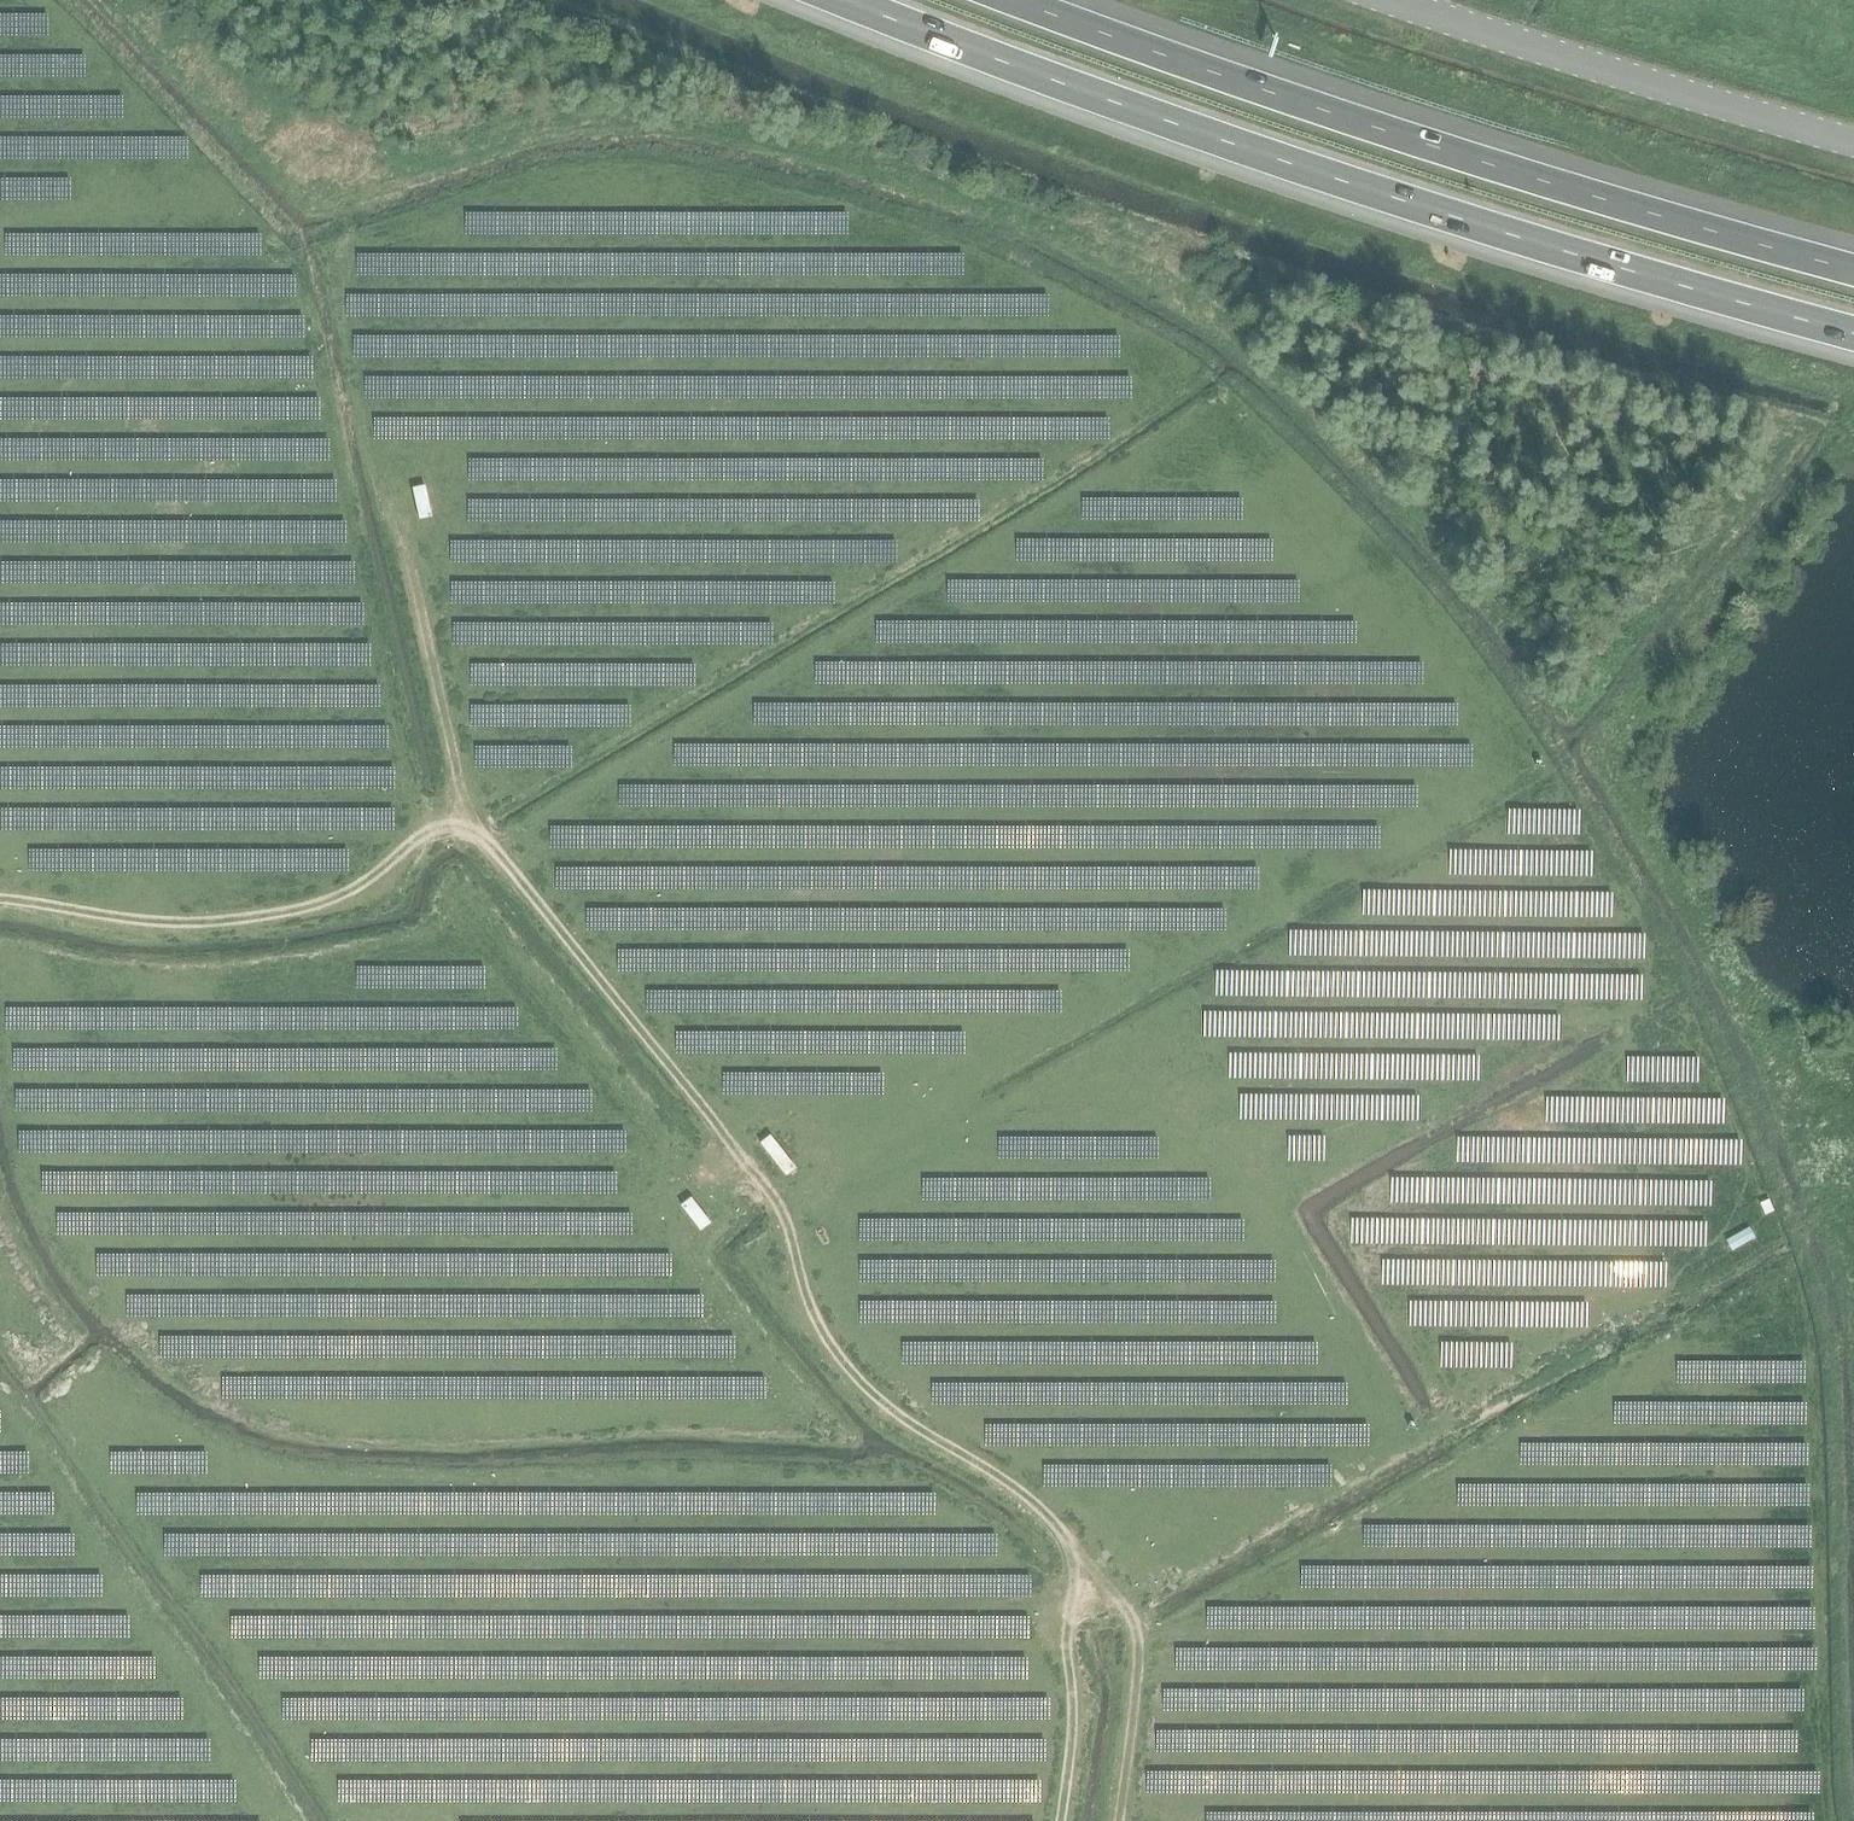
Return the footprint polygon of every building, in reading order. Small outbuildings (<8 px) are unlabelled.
[(785,1173),(795,1166),(770,1133),(760,1140),(785,1173)]
